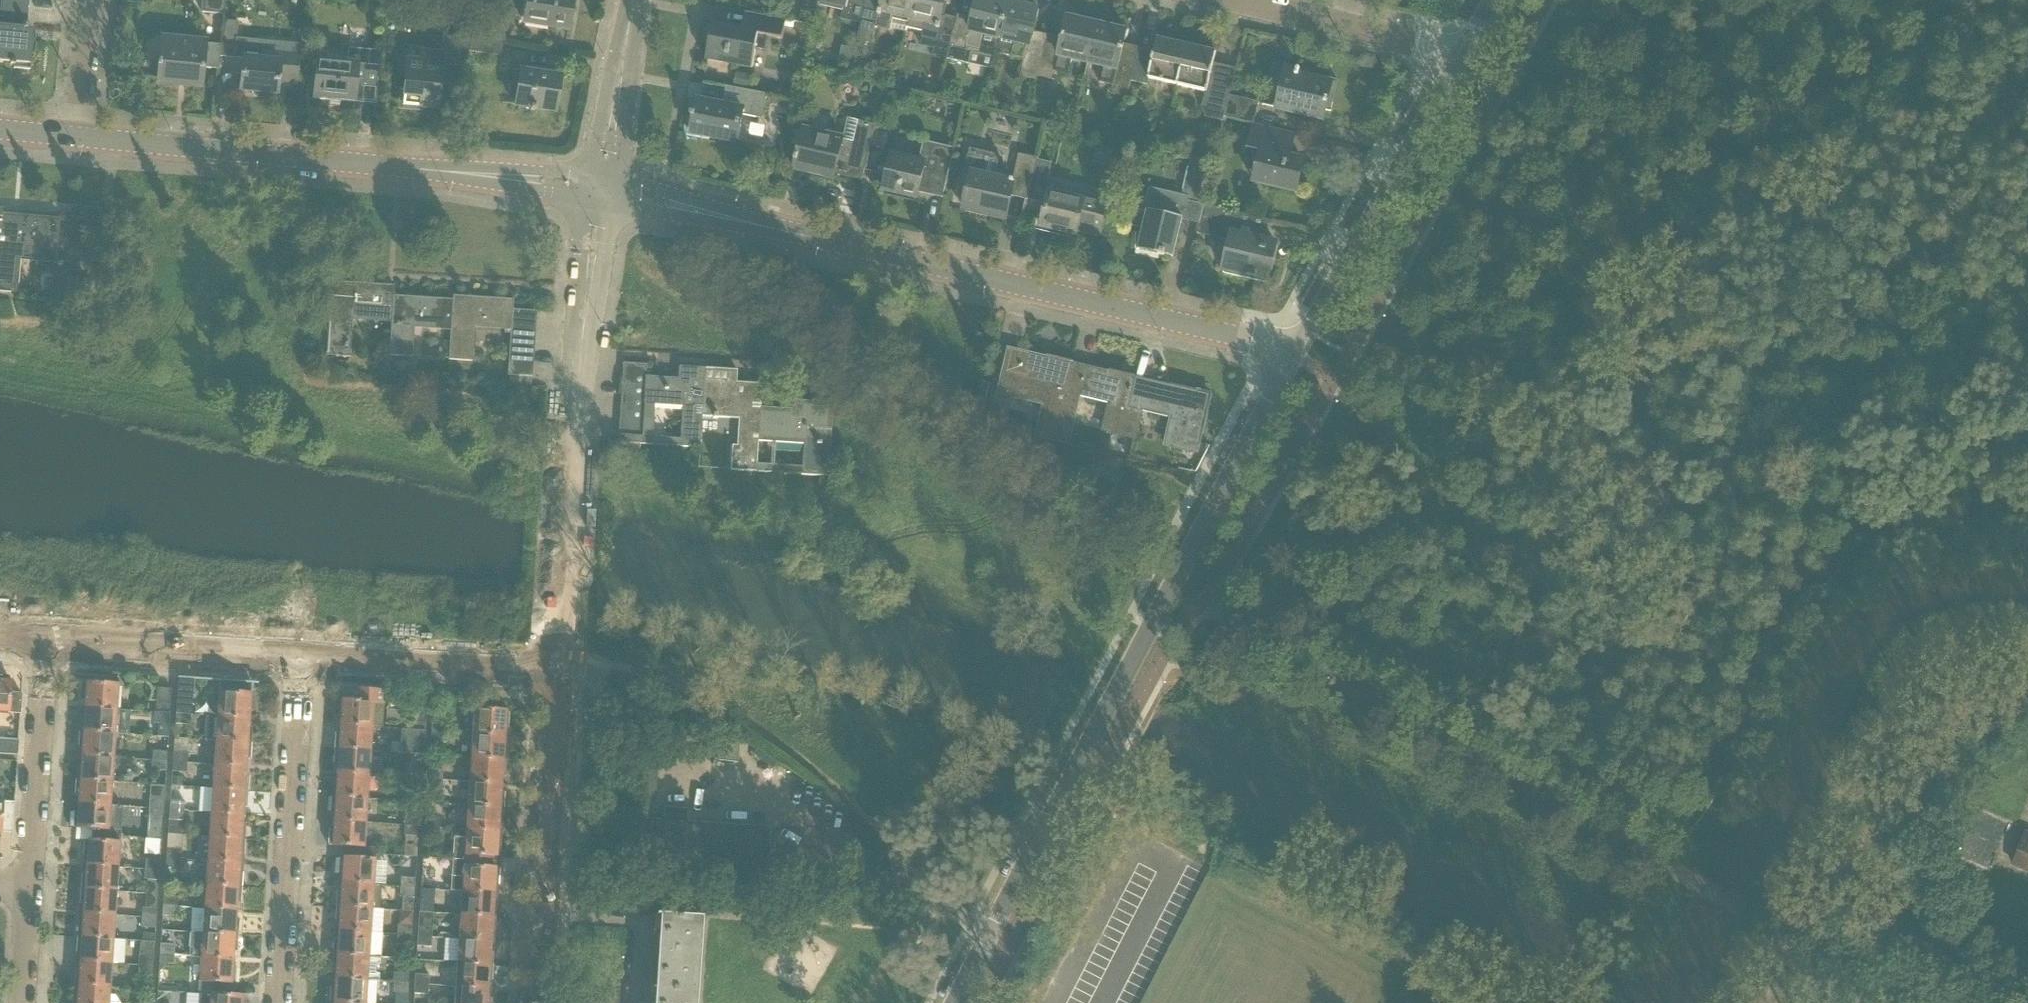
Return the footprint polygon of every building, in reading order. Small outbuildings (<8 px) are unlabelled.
[(10,63),(10,65),(14,66),(14,69),(30,71),(33,40),(34,29),(28,28),(27,28),(27,24),(25,24),(28,0),(1,0),(0,8),(0,17),(4,17),(4,18),(3,27),(0,26),(0,62),(10,63)] [(201,13),(223,14),(225,0),(202,0),(201,13)] [(525,3),(522,22),(548,26),(567,30),(572,0),(525,0),(525,3)] [(794,21),(814,26),(819,2),(820,0),(799,0),(794,21)] [(819,2),(844,8),(843,10),(841,20),(853,23),(861,25),(867,0),(820,0),(819,2)] [(858,41),(872,44),(875,31),(876,27),(890,31),(891,29),(906,32),(907,28),(908,22),(910,23),(915,0),(884,0),(883,4),(867,0),(861,25),(860,31),(858,38),(858,41)] [(907,28),(923,32),(921,38),(920,44),(935,47),(935,49),(933,56),(948,59),(949,60),(955,31),(957,22),(958,21),(942,17),(946,0),(915,0),(910,23),(908,22),(907,28)] [(949,60),(964,63),(968,64),(971,51),(996,57),(1000,41),(1002,31),(1008,4),(992,0),(978,0),(972,26),(957,22),(949,60)] [(1000,41),(997,53),(1024,59),(1024,60),(1020,76),(1034,80),(1037,80),(1038,77),(1048,35),(1046,35),(1045,43),(1031,40),(1032,32),(1033,31),(1037,11),(1008,4),(1002,31),(1000,41)] [(712,31),(706,60),(726,64),(752,69),(758,34),(768,36),(783,39),(785,31),(787,21),(768,17),(766,17),(746,13),(742,31),(713,25),(712,31)] [(1072,62),(1087,66),(1097,24),(1068,18),(1061,47),(1047,43),(1049,36),(1048,35),(1038,77),(1054,80),(1056,73),(1069,76),(1072,62)] [(221,45),(219,57),(235,58),(238,22),(223,21),(223,23),(221,45)] [(853,23),(850,39),(858,41),(860,31),(861,25),(853,23)] [(1095,31),(1087,66),(1088,66),(1093,67),(1103,70),(1100,83),(1113,86),(1111,94),(1127,97),(1131,81),(1132,81),(1139,48),(1138,48),(1135,64),(1120,60),(1124,44),(1127,31),(1126,31),(1097,24),(1095,31)] [(469,53),(471,39),(443,36),(441,52),(421,50),(420,60),(408,59),(403,106),(438,109),(442,65),(466,68),(469,53)] [(1149,79),(1178,85),(1187,45),(1158,38),(1154,55),(1139,52),(1140,48),(1139,48),(1132,81),(1148,85),(1149,79)] [(218,70),(221,45),(162,40),(162,42),(161,41),(159,61),(158,61),(157,67),(160,67),(159,78),(187,81),(187,85),(201,87),(203,68),(218,70)] [(242,71),(240,91),(278,94),(280,78),(286,78),(285,83),(298,84),(300,64),(301,52),(302,45),(262,41),(261,49),(260,57),(243,56),(242,71)] [(1187,45),(1178,85),(1207,92),(1204,107),(1225,112),(1228,95),(1232,80),(1233,75),(1219,72),(1220,66),(1214,65),(1217,52),(1187,45)] [(347,63),(318,60),(315,88),(314,88),(313,99),(331,101),(331,99),(354,102),(356,84),(378,86),(381,52),(348,49),(347,63)] [(1277,109),(1323,120),(1325,110),(1331,112),(1338,81),(1323,78),(1322,81),(1299,76),(1301,69),(1297,69),(1297,70),(1287,68),(1277,109)] [(521,71),(518,87),(515,107),(530,109),(530,112),(534,112),(535,110),(554,113),(560,78),(521,71)] [(736,73),(733,86),(747,89),(750,76),(736,73)] [(692,113),(691,116),(695,117),(692,134),(737,143),(738,140),(740,126),(743,115),(763,119),(767,99),(768,94),(746,90),(727,87),(726,88),(730,89),(727,106),(698,100),(696,114),(692,113)] [(1224,112),(1223,116),(1228,117),(1253,123),(1258,102),(1233,96),(1228,95),(1225,112),(1224,112)] [(798,155),(796,155),(795,160),(796,160),(794,169),(834,179),(837,164),(864,170),(861,180),(863,181),(876,125),(859,121),(854,142),(845,140),(846,137),(804,127),(798,155)] [(1253,124),(1247,150),(1259,153),(1252,181),(1277,187),(1296,191),(1303,162),(1281,157),(1283,148),(1273,145),(1274,141),(1276,131),(1276,130),(1253,124)] [(920,159),(893,153),(884,190),(918,198),(920,188),(944,193),(943,198),(944,198),(956,149),(924,142),(920,159)] [(1013,180),(995,176),(1000,156),(971,149),(965,176),(972,178),(965,209),(1005,219),(1005,220),(1006,220),(1013,190),(1029,194),(1027,200),(1028,200),(1038,159),(1019,155),(1013,180)] [(1137,233),(1137,249),(1165,256),(1166,252),(1174,254),(1182,219),(1185,220),(1189,201),(1204,205),(1209,185),(1212,170),(1194,165),(1187,191),(1186,196),(1150,188),(1140,209),(1147,212),(1143,233),(1137,233)] [(1033,180),(1028,200),(1047,204),(1046,207),(1042,227),(1077,235),(1079,226),(1087,228),(1086,232),(1101,235),(1106,216),(1109,200),(1085,194),(1084,200),(1050,192),(1052,185),(1047,183),(1033,180)] [(1205,206),(1200,223),(1227,229),(1222,252),(1228,254),(1224,269),(1268,280),(1277,244),(1252,238),(1256,225),(1238,221),(1240,214),(1205,206)] [(13,288),(16,253),(56,257),(57,249),(59,225),(60,219),(58,219),(58,225),(2,220),(2,214),(3,209),(0,209),(0,287),(13,288)] [(59,225),(57,249),(81,251),(83,227),(59,225)] [(56,257),(54,270),(79,272),(81,251),(57,249),(56,257)] [(54,270),(52,291),(57,292),(77,294),(79,272),(54,270)] [(352,321),(390,323),(393,286),(330,282),(326,356),(349,358),(352,321)] [(414,329),(450,331),(452,300),(393,296),(394,286),(393,286),(390,323),(391,323),(389,356),(412,358),(414,329)] [(511,331),(510,334),(535,336),(536,312),(512,310),(513,300),(452,296),(452,300),(450,331),(449,360),(472,361),(474,329),(511,331)] [(535,336),(510,334),(509,355),(533,357),(535,336)] [(1069,442),(1079,397),(1066,394),(1073,366),(1074,361),(1048,355),(1047,357),(1049,357),(1048,361),(1010,352),(1011,348),(1010,348),(999,396),(1013,400),(1016,390),(1047,397),(1038,435),(1069,442)] [(533,357),(509,355),(508,376),(532,377),(533,357)] [(621,383),(646,385),(646,381),(647,365),(623,364),(621,383)] [(1135,437),(1141,412),(1128,409),(1135,381),(1136,376),(1110,370),(1109,371),(1111,371),(1110,375),(1073,366),(1066,394),(1079,397),(1081,391),(1111,398),(1104,430),(1135,437)] [(699,449),(701,417),(705,369),(679,367),(678,383),(646,381),(646,385),(644,405),(682,408),(679,447),(699,449)] [(756,464),(758,441),(760,408),(762,385),(736,383),(737,371),(705,369),(701,417),(713,417),(713,419),(717,419),(717,418),(738,419),(737,446),(732,446),(730,471),(773,474),(773,465),(756,464)] [(1128,409),(1141,412),(1143,406),(1173,413),(1166,444),(1197,452),(1210,394),(1197,391),(1197,390),(1172,384),(1172,385),(1173,386),(1172,389),(1135,381),(1128,409)] [(620,403),(644,405),(646,385),(621,383),(620,403)] [(760,408),(758,441),(803,444),(801,475),(827,477),(832,403),(791,400),(791,402),(799,403),(798,410),(760,408)] [(643,425),(644,405),(620,403),(619,423),(643,425)] [(641,444),(643,425),(619,423),(617,443),(651,445),(651,444),(641,444)] [(9,714),(21,715),(22,694),(10,694),(11,681),(2,681),(2,677),(0,677),(0,713),(9,714)] [(178,690),(176,715),(190,716),(192,716),(194,680),(179,679),(178,690)] [(219,693),(217,718),(249,720),(250,712),(253,712),(256,712),(257,697),(254,697),(251,697),(252,684),(252,683),(220,680),(219,682),(220,682),(219,693)] [(85,701),(85,709),(117,711),(119,686),(86,684),(86,685),(83,685),(82,700),(85,701)] [(157,689),(156,713),(170,714),(172,690),(157,689)] [(373,728),(374,704),(383,705),(384,692),(351,689),(350,701),(341,701),(341,702),(338,702),(337,718),(341,718),(340,726),(373,728)] [(412,706),(410,731),(424,732),(426,707),(412,706)] [(81,717),(80,733),(115,735),(117,711),(85,709),(84,717),(81,717)] [(473,710),(472,735),(504,737),(505,729),(508,729),(509,714),(506,714),(506,712),(473,710)] [(156,713),(155,723),(159,723),(158,737),(168,738),(169,724),(170,714),(156,713)] [(190,716),(176,715),(176,725),(190,725),(190,716)] [(204,741),(215,742),(251,744),(252,728),(249,728),(249,720),(217,718),(206,717),(204,741)] [(431,723),(431,732),(445,733),(445,723),(431,723)] [(336,734),(335,750),(371,752),(373,728),(340,726),(340,734),(336,734)] [(401,730),(400,753),(422,755),(423,755),(424,741),(424,732),(410,731),(401,730)] [(431,732),(430,742),(444,743),(445,733),(431,732)] [(82,748),(81,757),(114,759),(115,735),(80,733),(79,748),(82,748)] [(472,735),(470,759),(506,761),(507,745),(504,745),(504,737),(472,735)] [(715,739),(713,760),(737,763),(739,742),(715,739)] [(19,742),(0,740),(0,755),(18,756),(19,742)] [(215,742),(214,766),(246,768),(246,760),(250,760),(251,744),(215,742)] [(153,750),(152,761),(166,762),(167,751),(153,750)] [(338,766),(337,774),(369,776),(371,752),(335,750),(334,766),(338,766)] [(174,753),(173,763),(186,764),(187,757),(187,754),(174,753)] [(77,765),(76,781),(112,783),(114,759),(81,757),(81,765),(77,765)] [(470,759),(469,783),(501,785),(502,777),(505,777),(506,761),(470,759)] [(166,762),(152,761),(151,770),(166,771),(166,762)] [(173,763),(173,771),(186,772),(186,764),(173,763)] [(214,766),(212,790),(248,792),(249,776),(245,776),(246,768),(214,766)] [(406,767),(406,778),(421,780),(421,768),(406,767)] [(428,770),(427,780),(442,781),(442,771),(428,770)] [(333,782),(332,797),(368,800),(369,776),(337,774),(336,782),(333,782)] [(172,777),(172,785),(182,786),(182,777),(172,777)] [(421,780),(406,778),(405,790),(420,791),(421,780)] [(442,781),(427,780),(427,790),(441,791),(442,781)] [(79,796),(78,805),(111,807),(112,783),(76,781),(75,796),(79,796)] [(469,783),(467,807),(503,809),(504,793),(501,793),(501,785),(469,783)] [(212,790),(211,814),(243,816),(243,808),(247,808),(248,792),(212,790)] [(334,814),(334,822),(366,824),(368,800),(332,797),(331,813),(334,814)] [(148,799),(148,809),(163,810),(164,799),(148,799)] [(171,800),(170,811),(183,812),(184,801),(171,800)] [(1,834),(1,832),(13,833),(14,805),(3,804),(3,802),(0,802),(0,834),(1,834)] [(405,803),(404,826),(418,827),(419,804),(405,803)] [(76,829),(96,831),(109,832),(109,830),(111,807),(78,805),(78,813),(74,813),(73,828),(76,828),(76,829)] [(467,807),(465,831),(498,833),(499,825),(502,825),(503,809),(467,807)] [(147,823),(146,839),(161,840),(162,840),(163,820),(163,810),(148,809),(147,823)] [(170,811),(169,834),(182,835),(183,812),(170,811)] [(211,814),(209,837),(245,840),(246,824),(242,824),(243,816),(211,814)] [(425,818),(424,828),(439,829),(439,819),(425,818)] [(352,847),(351,860),(376,861),(376,860),(377,860),(377,849),(365,848),(366,824),(334,822),(333,830),(330,829),(328,846),(352,847)] [(404,826),(404,835),(417,836),(418,827),(404,826)] [(439,829),(424,828),(424,838),(438,839),(439,829)] [(96,831),(96,843),(120,845),(121,845),(121,831),(109,830),(109,832),(96,831)] [(451,860),(463,861),(464,855),(495,857),(500,858),(501,841),(497,841),(498,833),(465,831),(465,839),(453,838),(451,860)] [(2027,871),(2027,835),(2026,834),(2013,864),(2027,871)] [(417,836),(404,835),(403,858),(416,859),(417,836)] [(209,837),(207,861),(240,863),(240,855),(244,856),(245,840),(209,837)] [(87,859),(86,867),(118,869),(120,845),(96,843),(84,842),(83,858),(87,859)] [(168,848),(167,859),(180,859),(181,849),(168,848)] [(463,861),(451,860),(449,891),(454,891),(494,894),(494,886),(498,886),(499,870),(495,869),(495,857),(464,855),(463,861)] [(167,859),(167,867),(180,868),(180,859),(167,859)] [(342,876),(342,884),(374,886),(376,861),(351,860),(340,859),(339,875),(342,876)] [(145,860),(144,870),(159,871),(160,861),(145,860)] [(207,861),(206,886),(242,888),(243,872),(239,872),(240,863),(207,861)] [(386,862),(376,861),(374,886),(381,886),(385,887),(386,862)] [(82,875),(81,890),(117,893),(118,869),(86,867),(85,875),(82,875)] [(144,870),(144,880),(148,880),(158,881),(159,871),(144,870)] [(401,877),(400,888),(413,889),(414,878),(401,877)] [(338,892),(337,907),(372,910),(380,910),(381,886),(374,886),(342,884),(341,892),(338,892)] [(206,886),(204,910),(236,912),(237,904),(241,904),(242,888),(206,886)] [(400,888),(399,897),(401,897),(413,898),(413,889),(400,888)] [(83,906),(83,915),(115,917),(117,893),(81,890),(80,906),(83,906)] [(461,892),(460,916),(496,918),(497,902),(493,902),(494,894),(461,892)] [(163,896),(163,906),(177,907),(178,897),(163,896)] [(401,897),(400,911),(412,912),(413,898),(401,897)] [(420,902),(420,910),(430,911),(430,903),(429,902),(420,902)] [(163,906),(162,916),(177,917),(177,907),(163,906)] [(339,924),(338,931),(371,934),(372,910),(337,907),(336,923),(339,924)] [(142,908),(141,918),(156,919),(156,909),(146,908),(142,908)] [(204,910),(203,934),(238,936),(239,920),(236,920),(236,912),(204,910)] [(383,910),(380,910),(372,910),(371,934),(382,934),(383,910)] [(400,911),(399,925),(411,926),(412,912),(400,911)] [(419,913),(417,937),(431,938),(433,914),(433,913),(419,912),(419,913)] [(79,923),(78,939),(114,941),(115,917),(83,915),(82,923),(79,923)] [(460,916),(458,940),(491,942),(491,934),(495,934),(496,918),(460,916)] [(663,917),(658,991),(693,993),(698,920),(701,920),(701,919),(656,916),(656,917),(663,917)] [(156,919),(141,918),(141,928),(155,929),(156,919)] [(397,925),(397,935),(410,936),(411,926),(399,925),(397,925)] [(334,940),(333,955),(369,958),(380,958),(382,934),(371,934),(338,931),(338,940),(334,940)] [(202,948),(201,957),(233,960),(234,952),(237,952),(238,936),(203,934),(190,933),(189,947),(202,948)] [(143,934),(142,942),(154,942),(154,934),(143,934)] [(397,935),(396,945),(410,946),(410,936),(397,935)] [(417,945),(417,946),(431,947),(431,946),(431,938),(417,937),(417,945)] [(80,955),(80,963),(112,965),(114,941),(78,939),(77,955),(80,955)] [(458,940),(456,964),(493,966),(494,950),(490,950),(491,942),(458,940)] [(139,956),(138,966),(152,966),(154,944),(154,942),(142,942),(140,942),(139,956)] [(160,944),(160,954),(174,955),(175,944),(160,944)] [(174,955),(160,954),(159,963),(173,964),(174,955)] [(333,955),(332,971),(336,972),(336,979),(367,981),(377,982),(379,982),(379,974),(375,973),(375,966),(380,965),(380,963),(380,958),(369,958),(333,955)] [(201,957),(199,995),(231,997),(232,985),(235,985),(236,968),(233,968),(233,960),(201,957)] [(76,971),(75,987),(110,989),(112,965),(80,963),(79,971),(76,971)] [(456,964),(455,988),(488,990),(488,981),(492,982),(493,966),(456,964)] [(138,966),(137,975),(152,976),(152,966),(138,966)] [(394,973),(393,983),(407,984),(408,974),(395,973),(394,973)] [(415,974),(415,985),(428,986),(429,975),(415,974)] [(330,1002),(366,1002),(367,981),(336,979),(335,988),(331,988),(330,1002)] [(367,981),(366,1002),(375,1002),(377,982),(367,981)] [(393,983),(393,993),(395,993),(407,993),(407,984),(393,983)] [(415,985),(414,994),(427,995),(428,986),(415,985)] [(77,1002),(109,1002),(110,989),(75,987),(74,1002),(77,1002)] [(454,1002),(490,1002),(491,998),(487,998),(488,990),(455,988),(454,1002)] [(657,1002),(692,1002),(693,993),(658,991),(657,1002)] [(395,993),(395,1002),(406,1002),(407,993),(395,993)] [(198,1002),(246,1002),(246,999),(243,999),(243,998),(231,997),(199,995),(198,1002)]
